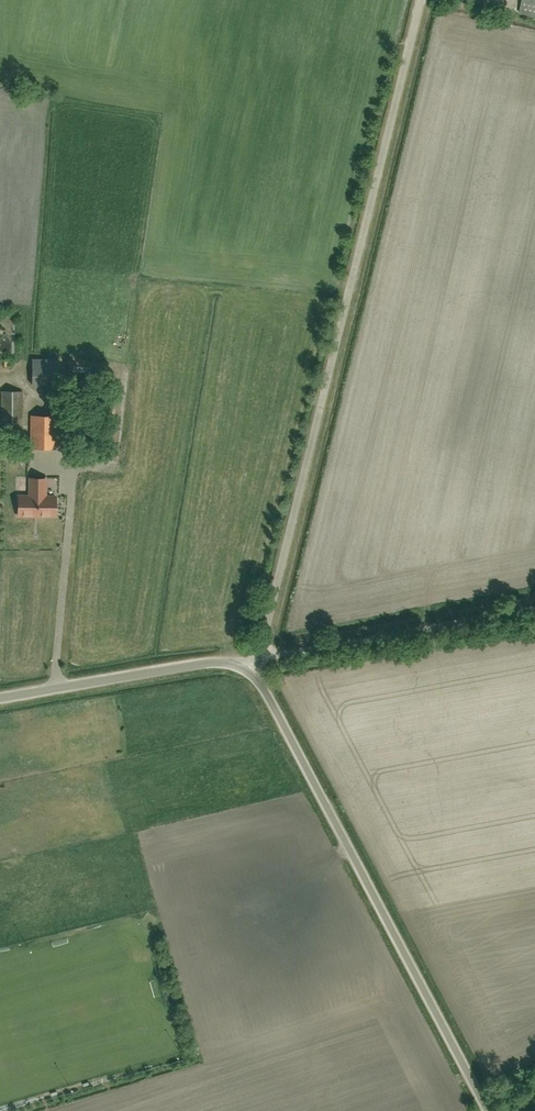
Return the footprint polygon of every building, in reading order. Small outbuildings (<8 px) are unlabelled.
[(520,12),(534,16),(534,0),(523,0),(520,12)] [(1,342),(1,347),(10,346),(10,321),(0,321),(0,342),(1,342)] [(34,386),(59,387),(59,360),(35,360),(34,386)] [(22,430),(23,391),(1,391),(1,430),(22,430)] [(78,408),(78,421),(89,421),(89,408),(78,408)] [(30,449),(56,449),(56,416),(31,416),(30,449)] [(34,514),(37,515),(41,515),(43,516),(50,516),(52,515),(55,515),(55,497),(45,496),(46,479),(30,478),(30,496),(19,496),(18,516),(34,516),(34,514)]
